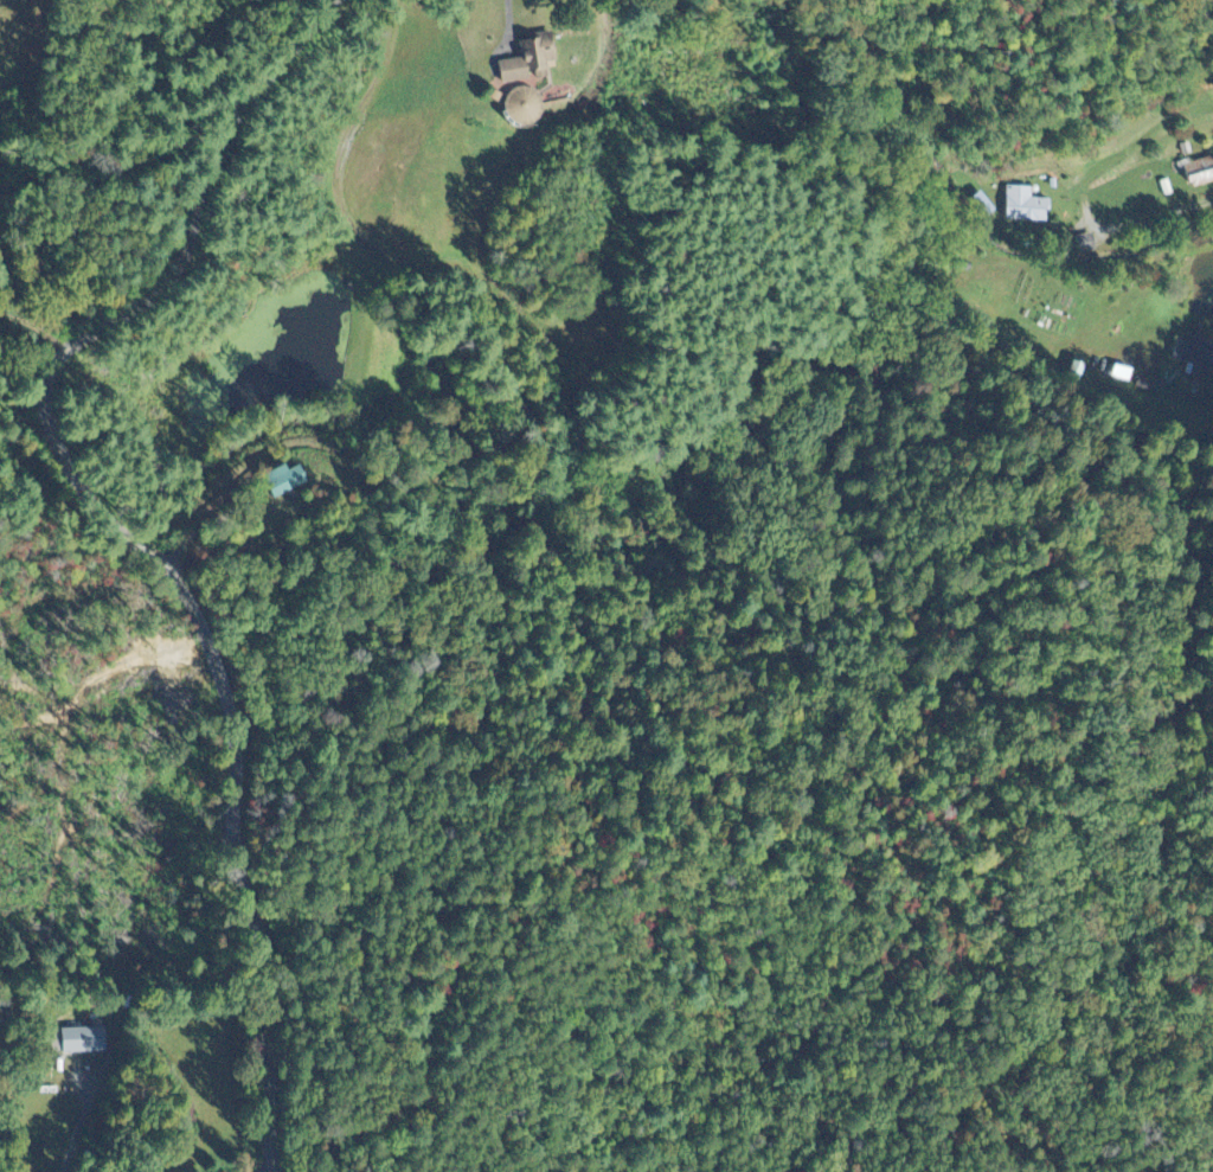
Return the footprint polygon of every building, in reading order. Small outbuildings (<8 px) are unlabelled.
[(502,62),(505,85),(536,81),(536,80),(551,78),(549,64),(558,62),(555,32),(541,34),(541,40),(522,42),(524,60),(502,62)] [(515,87),(506,119),(539,128),(548,96),(515,87)] [(1186,164),(1189,186),(1212,183),(1212,160),(1186,164)] [(1034,200),(1035,188),(1006,188),(1005,221),(1051,223),(1052,200),(1034,200)] [(308,485),(301,467),(289,472),(287,467),(266,476),(276,499),(308,485)] [(107,1055),(106,1029),(65,1030),(65,1056),(107,1055)]
